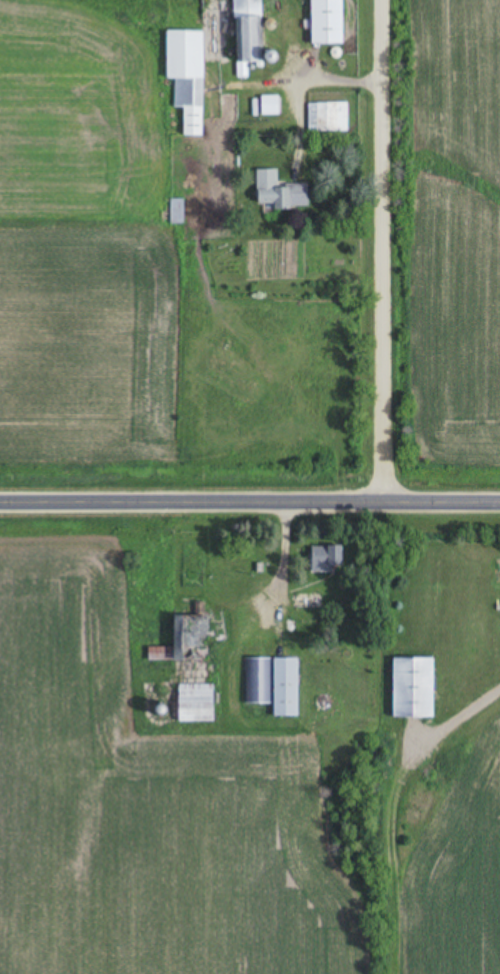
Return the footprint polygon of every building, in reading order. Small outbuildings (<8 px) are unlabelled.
[(237,77),(248,77),(248,66),(263,66),(262,0),(235,0),(237,77)] [(343,45),(343,0),(312,0),(312,45),(343,45)] [(167,31),(167,79),(175,79),(175,108),(185,108),(184,136),(203,136),(204,31),(167,31)] [(348,133),(348,104),(308,104),(308,133),(348,133)] [(308,184),(258,184),(258,208),(308,208),(308,184)] [(183,199),(171,199),(171,223),(183,223),(183,199)] [(334,574),(334,567),(343,567),(343,547),(312,547),(312,574),(334,574)] [(322,594),(294,594),(294,610),(322,610),(322,594)] [(205,662),(205,616),(173,616),(173,662),(205,662)] [(246,659),(246,705),(271,705),(271,659),(246,659)] [(298,659),(274,659),(274,718),(298,718),(298,659)] [(393,719),(433,719),(433,659),(393,659),(393,719)] [(214,685),(179,685),(179,723),(214,723),(214,685)]
